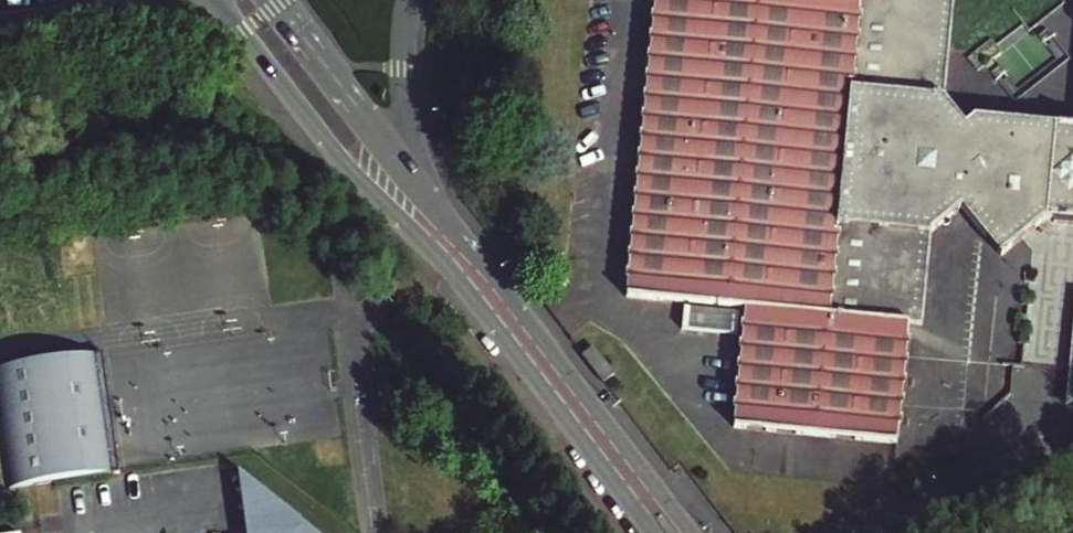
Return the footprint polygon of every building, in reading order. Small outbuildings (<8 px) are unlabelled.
[(1059,124),(1059,127),(970,118),(959,127),(939,102),(950,0),(648,0),(618,295),(740,308),(727,430),(890,447),(904,326),(918,328),(929,237),(959,211),(998,259),(1046,221),(1056,222),(1056,226),(1072,228),(1072,125),(1059,124)] [(583,353),(604,382),(617,372),(596,343),(583,353)] [(0,366),(0,420),(10,488),(122,472),(103,350),(0,366)] [(244,478),(252,532),(316,532),(244,478)]
